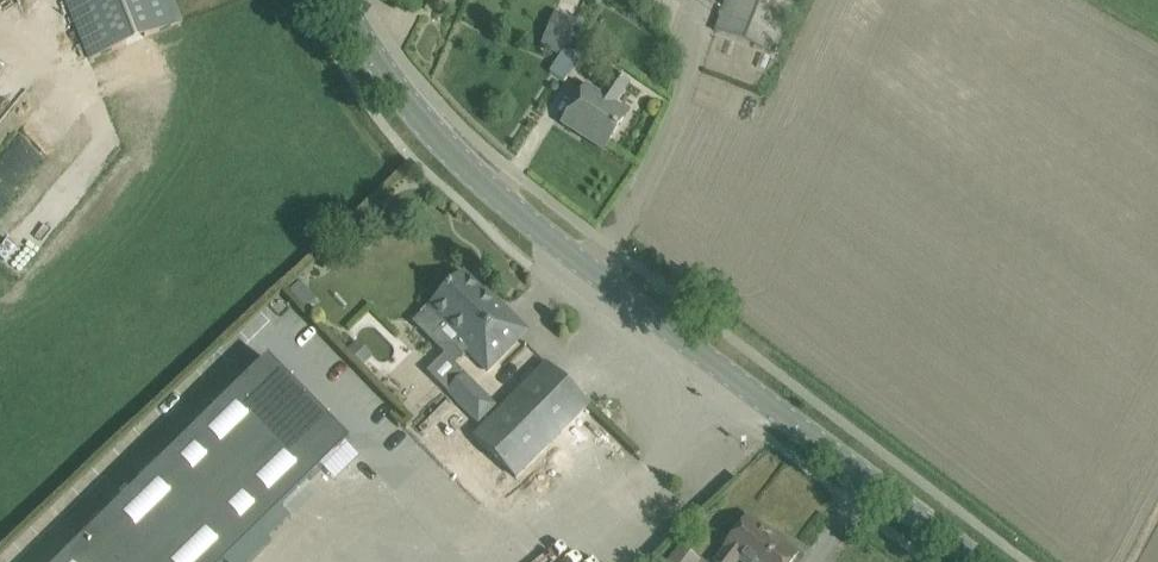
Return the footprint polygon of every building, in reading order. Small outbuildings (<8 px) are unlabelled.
[(90,60),(182,22),(173,0),(66,0),(90,60)] [(774,54),(795,0),(724,0),(713,30),(774,54)] [(563,57),(578,21),(557,13),(542,47),(563,57)] [(616,106),(630,84),(613,73),(599,94),(587,86),(563,123),(578,133),(581,129),(606,146),(628,114),(616,106)] [(430,307),(414,323),(434,343),(446,331),(457,342),(469,353),(487,372),(520,339),(519,338),(511,346),(492,327),(504,315),(500,311),(463,274),(430,307)] [(354,340),(343,351),(359,366),(370,355),(354,340)] [(61,561),(227,561),(349,443),(267,360),(61,561)] [(475,436),(465,446),(505,486),(515,476),(517,477),(587,407),(546,365),(479,432),(475,436)] [(446,393),(477,423),(495,405),(464,375),(446,393)] [(466,419),(437,448),(450,462),(465,446),(475,436),(479,432),(466,419)] [(738,559),(743,561),(792,561),(797,556),(748,518),(725,548),(727,550),(717,561),(736,561),(738,559)] [(701,561),(680,545),(667,561),(701,561)]
